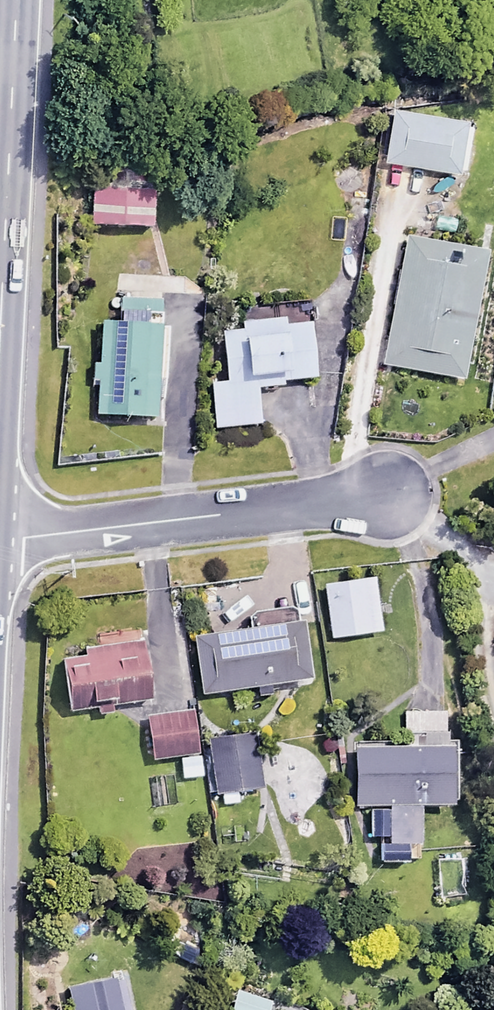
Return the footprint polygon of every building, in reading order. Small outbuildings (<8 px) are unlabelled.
[(465,118),(390,109),(383,163),(458,173),(465,118)] [(149,224),(150,177),(88,174),(86,222),(149,224)] [(485,251),(405,237),(382,363),(462,377),(485,251)] [(168,324),(160,324),(161,298),(114,296),(113,320),(97,320),(93,415),(157,417),(158,381),(166,382),(168,324)] [(282,387),(282,381),(313,379),(309,323),(282,325),(281,318),(220,323),(224,378),(209,379),(212,426),(258,423),(255,389),(282,387)] [(379,631),(372,577),(321,585),(329,638),(379,631)] [(250,611),(252,630),(194,638),(201,694),(251,687),(253,698),(270,696),(268,685),(309,680),(308,669),(323,667),(319,637),(304,639),(302,624),(297,624),(295,606),(250,611)] [(113,715),(111,702),(150,697),(142,641),(62,652),(70,708),(95,705),(97,717),(113,715)] [(442,711),(400,711),(400,748),(352,748),(352,805),(368,805),(368,860),(418,860),(418,805),(451,805),(451,738),(442,738),(442,711)] [(195,754),(192,712),(145,717),(149,758),(195,754)] [(261,789),(255,733),(210,738),(215,793),(261,789)] [(236,990),(230,1009),(264,1009),(267,999),(236,990)]
